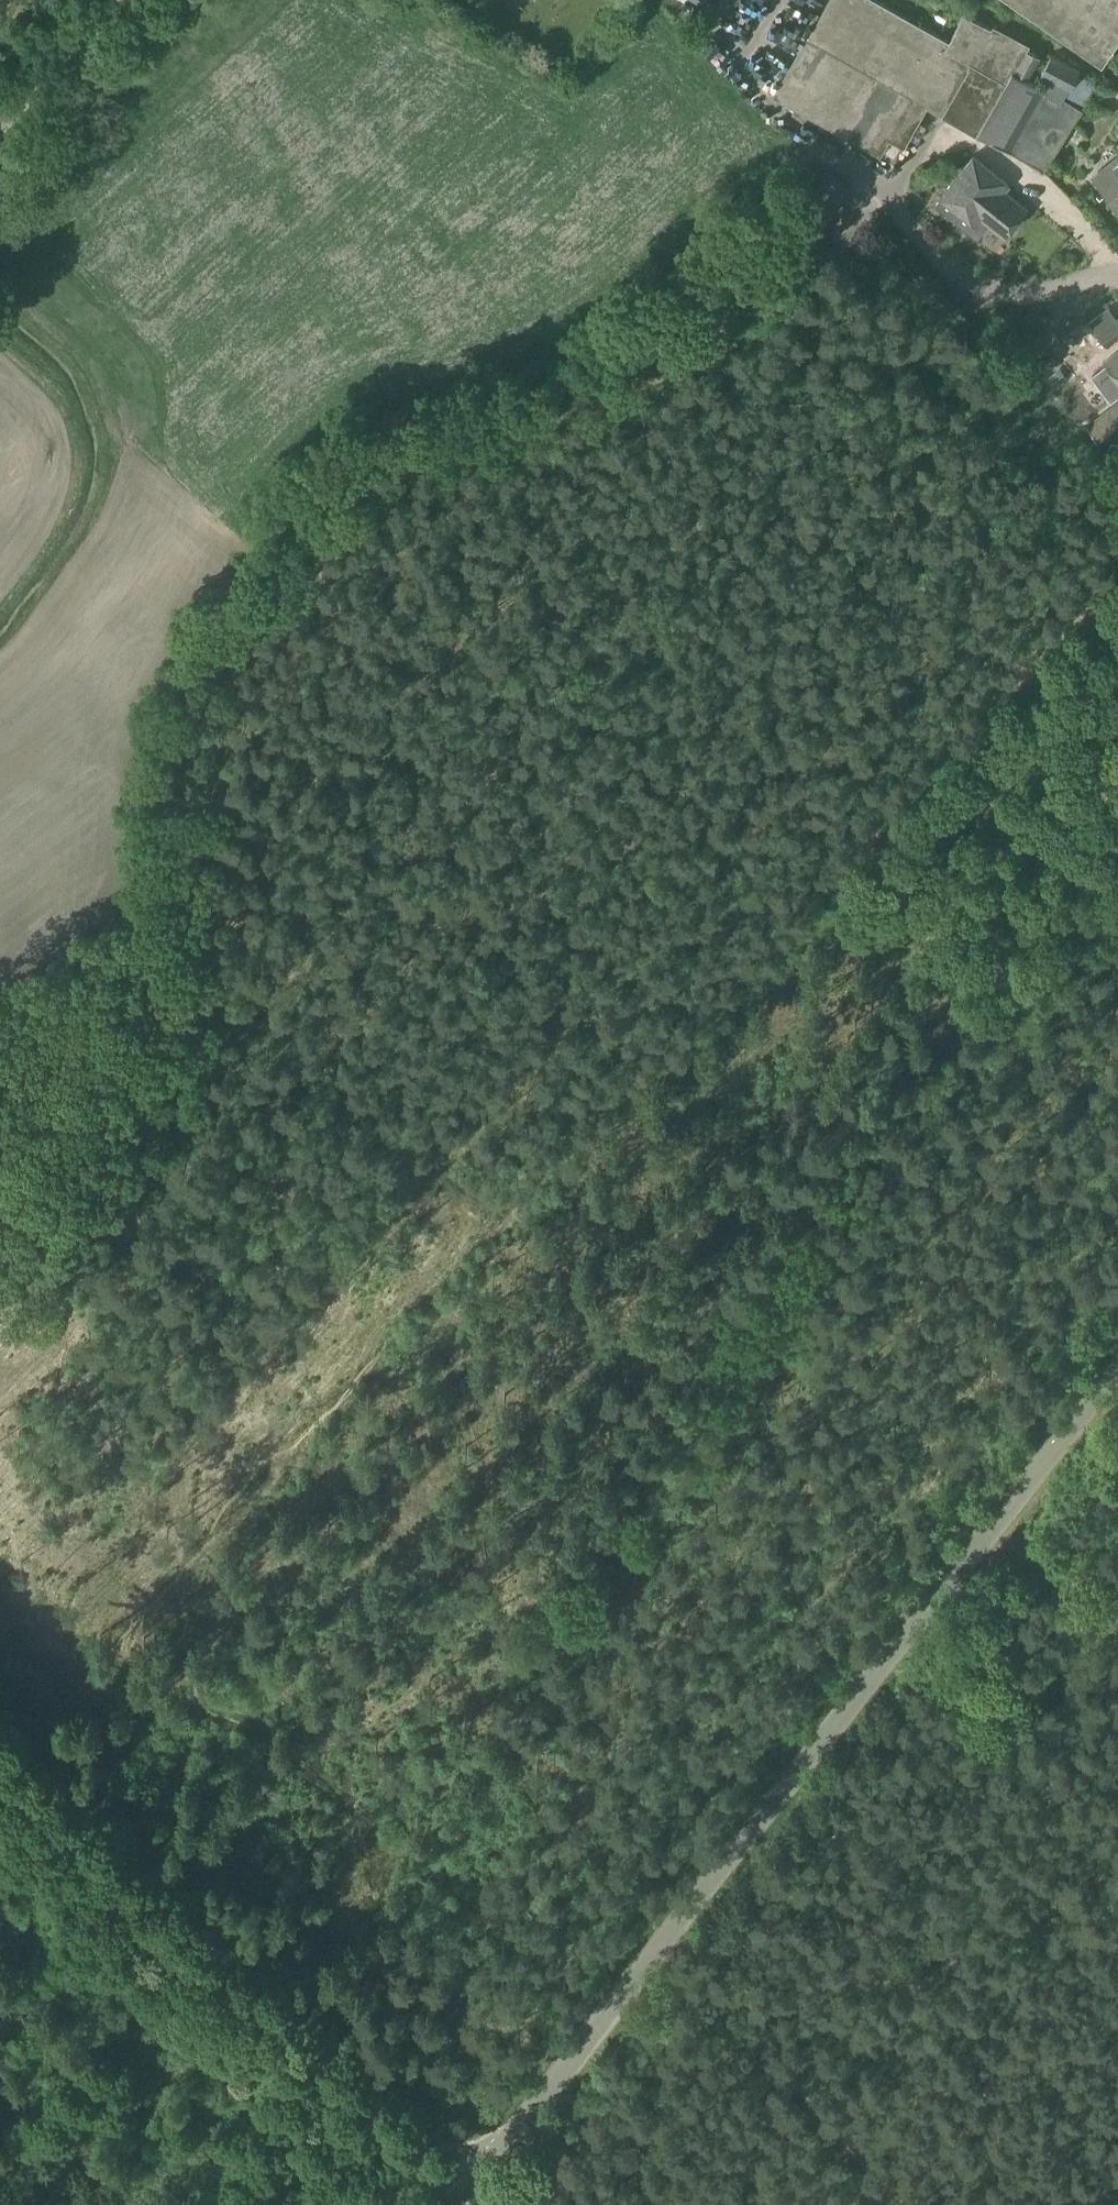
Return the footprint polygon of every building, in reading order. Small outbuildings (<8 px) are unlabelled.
[(880,155),(913,97),(1043,171),(1083,110),(1064,98),(1069,88),(1070,89),(1080,72),(1052,56),(1042,74),(1053,80),(1047,90),(1029,80),(1041,57),(1028,49),(1030,44),(994,25),(992,27),(965,14),(949,41),(878,0),(829,0),(775,95),(880,155)] [(1102,65),(1117,42),(1117,0),(1008,0),(1102,65)] [(941,197),(942,198),(936,205),(954,220),(960,213),(977,226),(982,219),(1005,237),(1017,221),(1012,217),(1022,205),(1005,191),(1009,186),(973,157),(941,197)] [(1111,190),(1107,193),(1117,207),(1117,157),(1098,173),(1111,190)] [(808,164),(800,174),(812,183),(820,173),(808,164)] [(796,213),(816,229),(850,186),(830,169),(796,213)] [(1105,348),(1117,338),(1117,321),(1109,310),(1088,326),(1105,348)] [(1049,353),(1061,341),(1053,332),(1039,344),(1048,354),(1049,353)] [(1066,336),(1061,341),(1049,353),(1056,359),(1073,344),(1066,336)] [(1104,363),(1117,381),(1117,352),(1104,363)] [(1100,444),(1117,432),(1117,402),(1111,407),(1086,424),(1100,444)]
